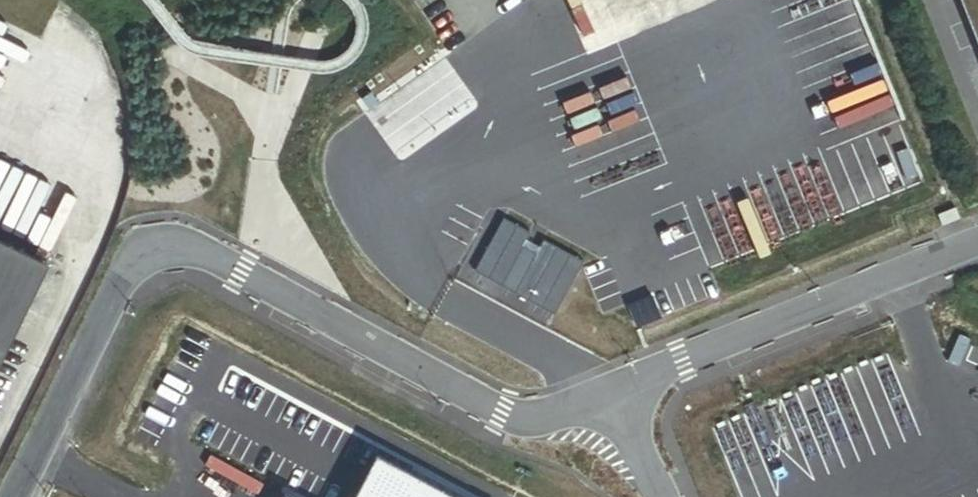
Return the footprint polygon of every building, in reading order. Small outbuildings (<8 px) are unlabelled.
[(977,30),(977,0),(966,0),(977,30)] [(47,259),(0,236),(0,355),(47,259)] [(372,450),(347,496),(462,496),(372,450)] [(282,487),(277,496),(301,496),(282,487)]
